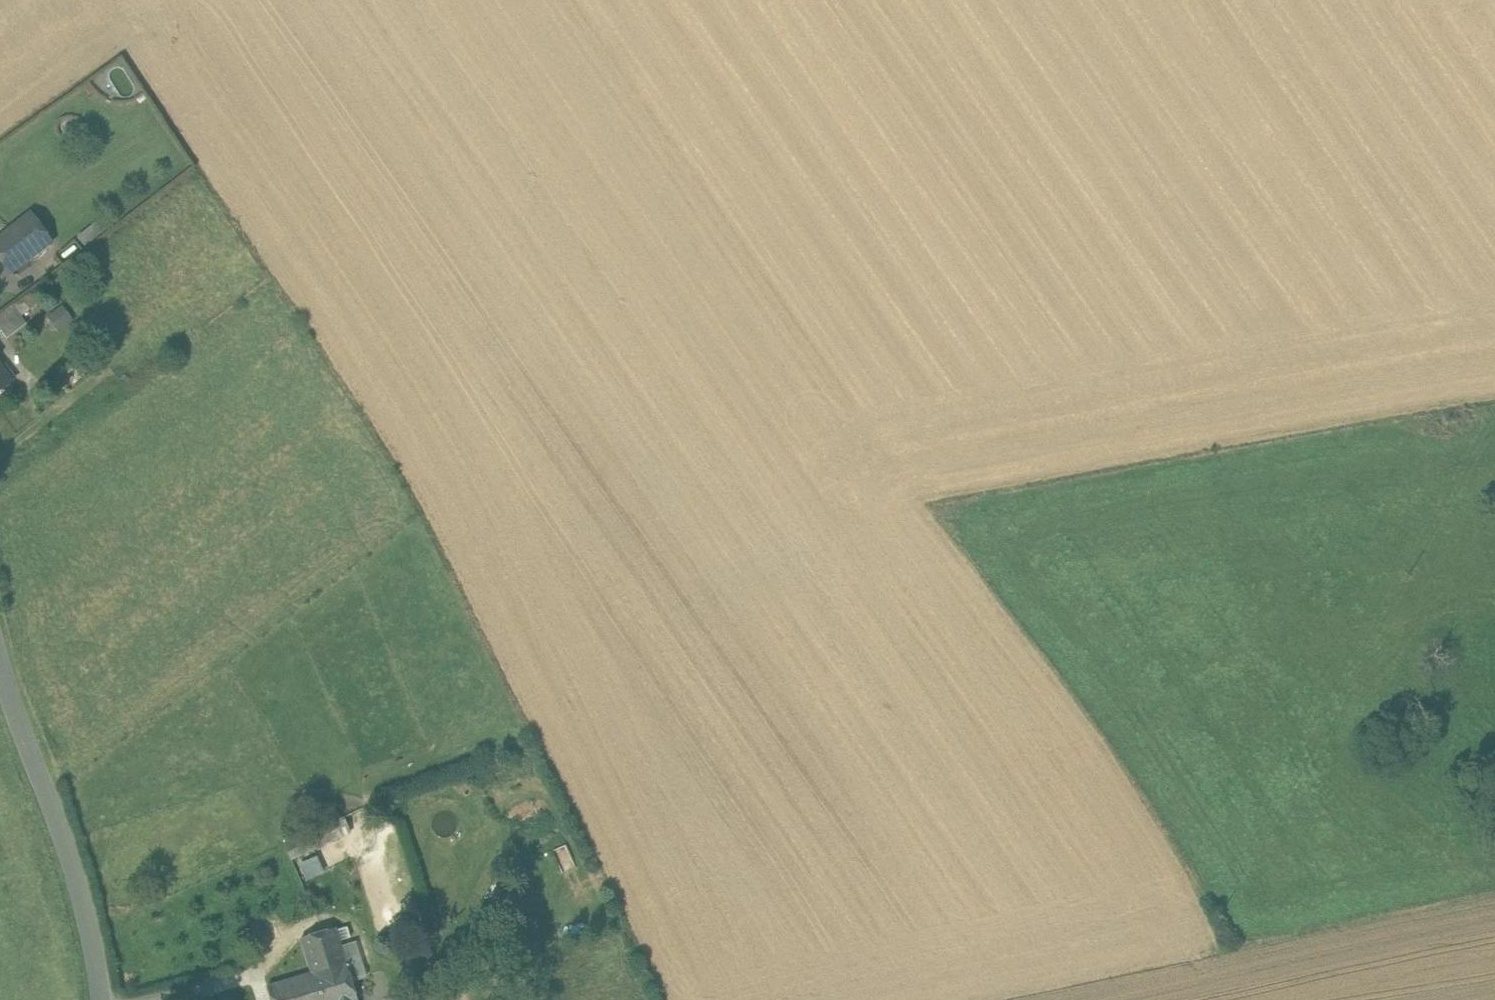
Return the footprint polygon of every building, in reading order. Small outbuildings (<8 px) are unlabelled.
[(0,241),(0,259),(10,271),(44,246),(26,221),(0,241)] [(0,315),(0,328),(2,331),(7,338),(27,324),(21,316),(30,310),(21,299),(0,315)] [(11,383),(0,367),(0,391),(11,383)] [(302,836),(285,844),(291,859),(335,839),(328,824),(302,836)] [(296,825),(281,832),(285,844),(302,836),(296,825)] [(335,928),(301,938),(311,973),(267,986),(272,999),(358,999),(335,928)]
